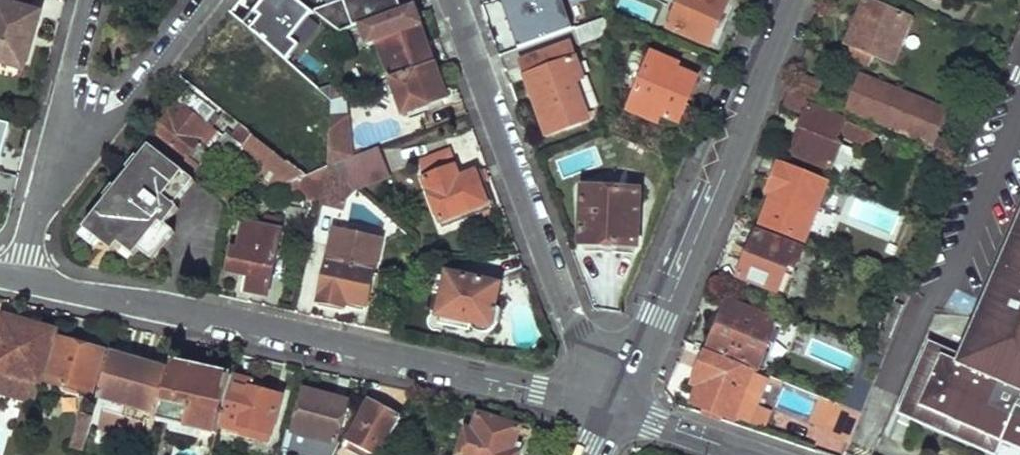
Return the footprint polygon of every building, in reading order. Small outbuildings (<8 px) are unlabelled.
[(31,0),(0,0),(0,59),(25,66),(32,43),(28,42),(31,31),(35,32),(42,8),(30,5),(31,0)] [(253,17),(265,26),(282,39),(302,12),(287,0),(266,0),(253,17)] [(311,11),(342,35),(362,28),(403,12),(398,0),(340,0),(311,11)] [(574,32),(564,0),(503,0),(517,49),(574,32)] [(669,31),(709,47),(714,35),(721,38),(730,14),(723,12),(728,0),(681,0),(669,31)] [(864,0),(846,46),(852,48),(847,58),(869,66),(873,56),(892,64),(910,19),(864,0)] [(944,12),(949,0),(916,0),(944,12)] [(403,12),(362,28),(371,50),(380,47),(394,81),(435,65),(440,63),(433,45),(428,47),(414,8),(403,12)] [(608,20),(575,31),(581,47),(609,37),(609,34),(608,20)] [(619,24),(608,20),(609,34),(615,36),(619,24)] [(265,26),(257,35),(273,49),(282,39),(265,26)] [(237,36),(223,55),(251,76),(267,88),(274,78),(259,66),(266,58),(237,36)] [(569,50),(525,65),(549,135),(584,123),(570,83),(579,80),(569,50)] [(655,53),(633,104),(664,116),(680,122),(699,77),(689,73),(691,68),(655,53)] [(223,55),(211,70),(240,91),(251,76),(223,55)] [(212,81),(189,62),(178,76),(191,85),(202,94),(212,81)] [(435,65),(394,81),(408,114),(448,100),(435,65)] [(862,76),(847,113),(848,113),(891,131),(906,95),(862,76)] [(191,85),(146,144),(149,147),(190,179),(200,166),(189,158),(196,149),(207,158),(211,153),(228,167),(241,150),(261,166),(253,177),(273,191),(308,178),(242,125),(235,135),(229,129),(225,134),(208,120),(218,107),(202,94),(191,85)] [(790,89),(783,105),(806,114),(800,128),(805,130),(796,154),(831,169),(841,145),(836,142),(839,134),(862,144),(868,132),(812,108),(815,99),(790,88),(790,89)] [(906,95),(891,131),(937,151),(948,156),(963,120),(906,95)] [(331,123),(326,170),(326,171),(351,161),(351,97),(332,104),(331,123)] [(664,116),(633,104),(630,113),(660,125),(664,116)] [(12,126),(0,123),(0,172),(12,126)] [(106,202),(83,232),(109,252),(116,243),(132,257),(137,250),(150,261),(173,233),(157,221),(168,207),(172,209),(194,182),(190,179),(149,147),(114,191),(120,197),(112,208),(106,202)] [(937,151),(932,163),(947,169),(951,158),(948,156),(937,151)] [(351,161),(326,171),(346,187),(354,194),(388,182),(377,152),(351,161)] [(450,154),(418,166),(443,229),(493,209),(480,173),(459,180),(450,154)] [(770,208),(763,226),(805,242),(828,185),(780,166),(764,206),(770,208)] [(346,187),(326,171),(320,196),(318,204),(340,210),(346,187)] [(571,196),(569,222),(580,223),(578,246),(594,246),(594,255),(622,255),(622,247),(637,247),(638,197),(594,195),(594,180),(583,180),(582,197),(571,196)] [(897,416),(989,454),(997,454),(1003,443),(1019,451),(1019,216),(959,356),(929,342),(897,416)] [(233,252),(228,272),(252,277),(249,290),(268,294),(282,232),(245,225),(239,253),(233,252)] [(758,234),(740,277),(778,292),(787,270),(794,272),(802,253),(758,234)] [(332,240),(329,255),(377,265),(380,252),(332,240)] [(329,255),(317,306),(343,312),(344,307),(359,311),(360,305),(367,307),(377,265),(329,255)] [(442,299),(438,315),(441,316),(439,326),(470,332),(471,326),(477,332),(482,334),(485,334),(489,332),(494,329),(496,327),(497,325),(500,310),(493,309),(499,287),(448,275),(447,280),(442,299)] [(447,280),(435,276),(430,296),(442,299),(447,280)] [(726,324),(715,352),(774,376),(779,363),(763,357),(778,322),(729,303),(721,322),(726,324)] [(34,326),(32,331),(3,323),(0,332),(0,374),(5,375),(1,395),(37,403),(55,332),(34,326)] [(59,342),(48,384),(94,395),(105,353),(59,342)] [(111,357),(99,403),(109,405),(104,425),(145,435),(150,414),(160,417),(171,372),(159,369),(160,362),(125,353),(124,360),(111,357)] [(735,418),(748,424),(766,382),(706,358),(687,404),(696,407),(697,404),(734,420),(735,418)] [(160,417),(159,420),(159,425),(219,437),(221,429),(233,378),(172,366),(171,372),(160,417)] [(233,378),(221,429),(243,434),(244,428),(273,434),(280,398),(251,393),(253,383),(233,378)] [(292,433),(327,441),(324,454),(328,454),(331,454),(333,452),(348,403),(304,392),(292,433)] [(349,442),(371,454),(370,454),(381,454),(383,452),(400,420),(383,411),(385,405),(371,399),(349,442)] [(849,441),(859,415),(839,406),(828,433),(849,441)] [(85,411),(75,449),(87,452),(97,414),(85,411)] [(458,454),(519,454),(513,453),(520,428),(479,415),(472,434),(466,431),(458,454)]
